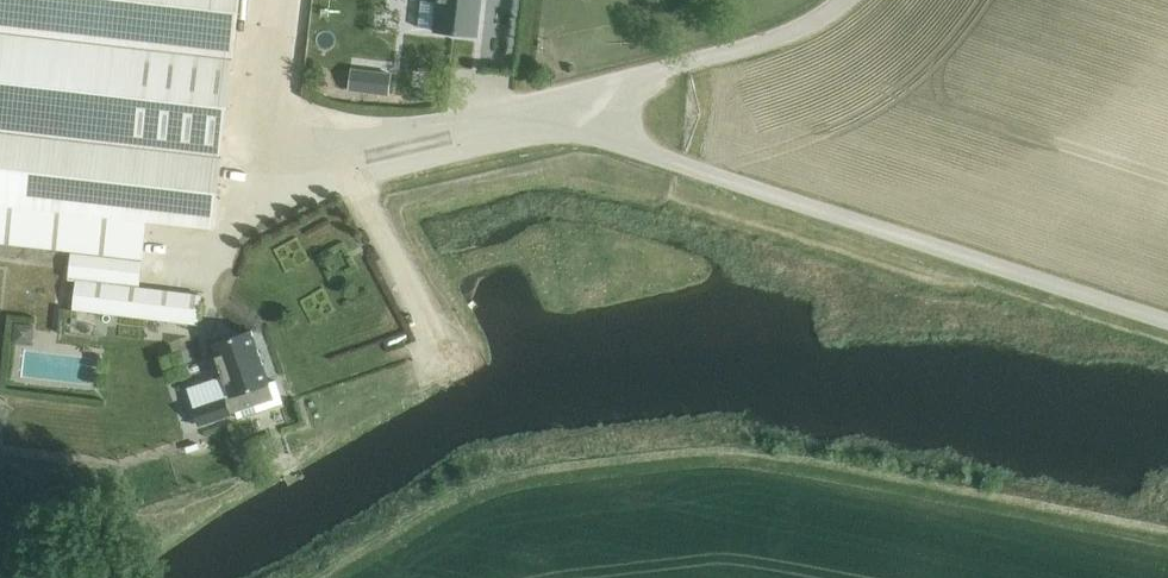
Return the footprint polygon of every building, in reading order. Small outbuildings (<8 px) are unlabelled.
[(144,221),(217,229),(244,0),(0,0),(0,204),(144,221)] [(418,30),(476,36),(480,0),(422,0),(418,30)] [(392,65),(389,91),(398,92),(401,66),(392,65)] [(364,77),(361,93),(380,96),(383,80),(364,77)] [(144,221),(0,204),(0,245),(71,253),(68,282),(74,283),(75,280),(137,287),(144,221)] [(201,295),(137,287),(75,280),(74,283),(71,310),(197,325),(201,295)] [(12,341),(34,343),(36,323),(14,321),(12,341)] [(250,332),(212,344),(230,397),(192,410),(198,426),(235,413),(238,420),(282,406),(274,380),(267,383),(250,332)]
